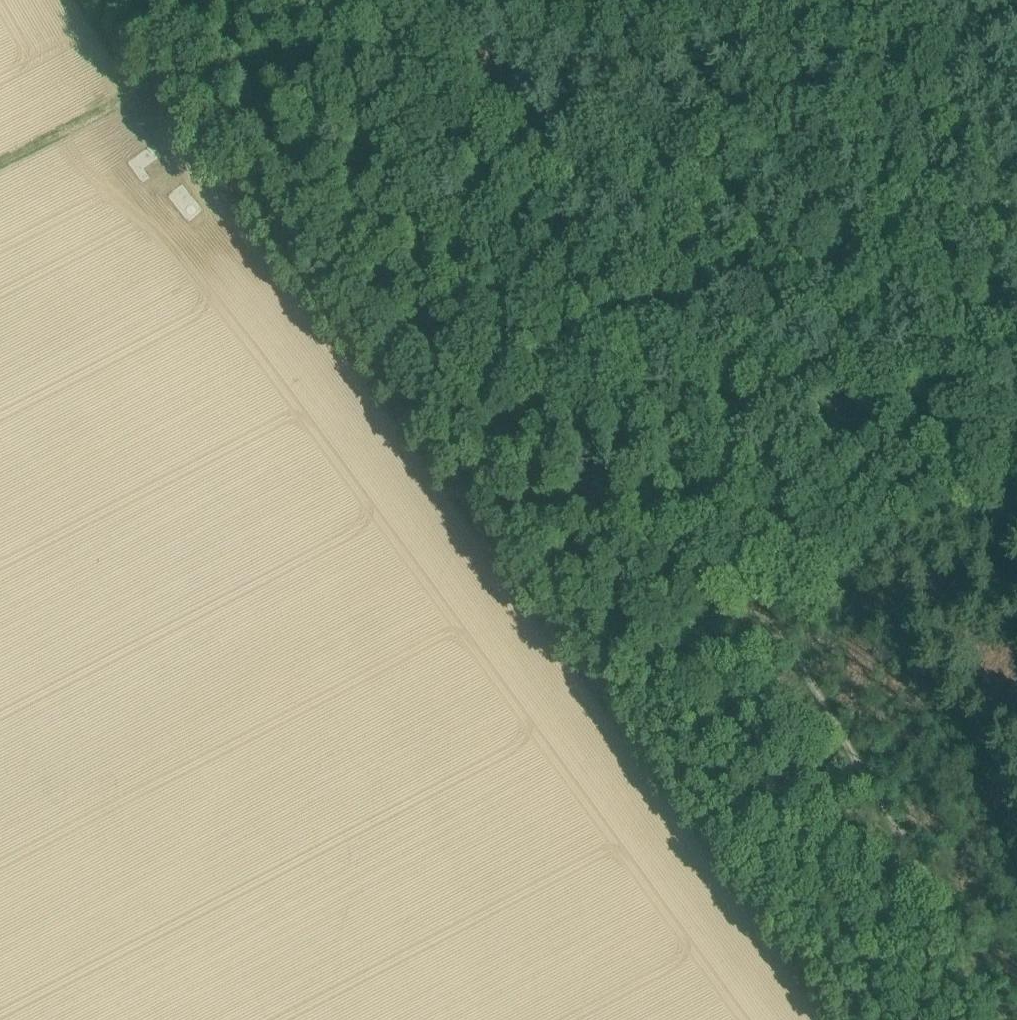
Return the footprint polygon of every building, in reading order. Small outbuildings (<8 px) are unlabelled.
[(187,221),(201,210),(191,198),(177,209),(187,221)]
